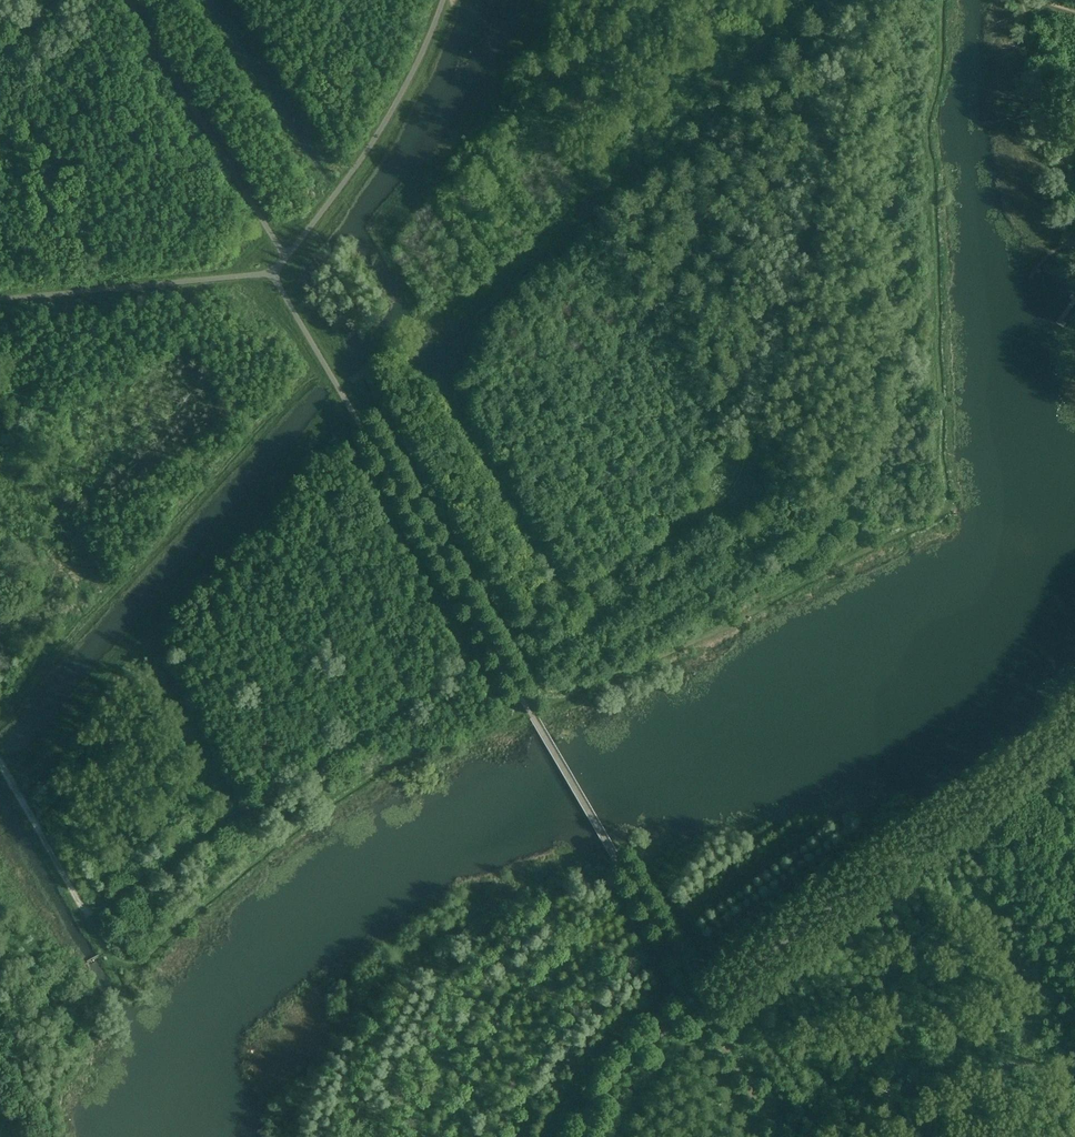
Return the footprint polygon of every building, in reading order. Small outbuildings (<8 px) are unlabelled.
[(919,805),(910,808),(913,817),(922,813),(919,805)]
